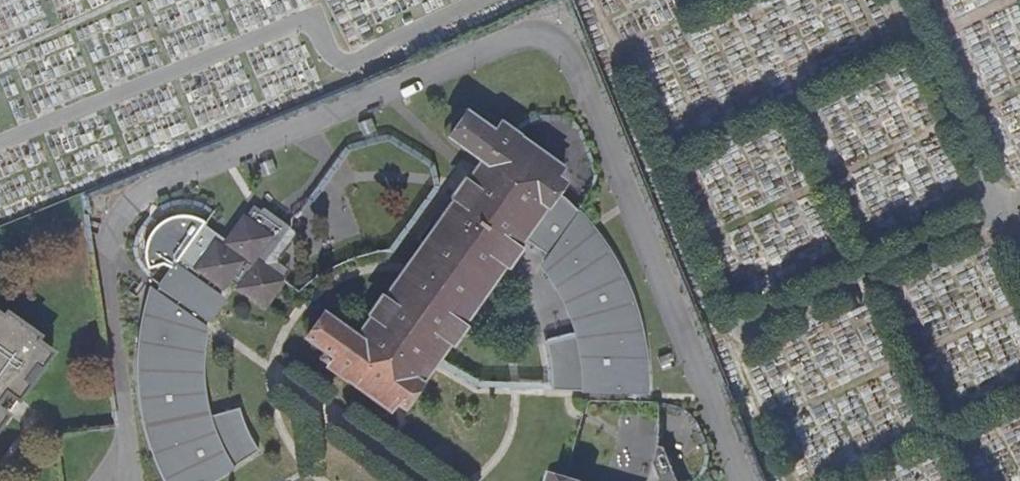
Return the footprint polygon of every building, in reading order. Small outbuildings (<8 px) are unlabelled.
[(493,137),(464,116),(448,140),(482,164),(475,174),(361,333),(356,341),(322,317),(305,340),(324,354),(318,363),(328,370),(389,412),(394,404),(403,410),(419,387),(521,242),(547,260),(542,267),(561,295),(578,338),(545,347),(550,375),(550,394),(645,396),(645,385),(639,334),(623,285),(606,253),(584,224),(556,194),(561,186),(553,180),(559,172),(499,128),(493,137)] [(284,232),(252,210),(226,246),(202,229),(159,290),(165,294),(161,300),(150,293),(146,306),(144,316),(141,327),(140,339),(139,351),(138,362),(138,374),(138,383),(139,397),(141,412),(144,425),(148,441),(152,455),(158,469),(163,480),(216,480),(258,454),(252,445),(246,433),(242,422),(238,412),(205,421),(202,408),(199,390),(198,378),(198,369),(202,330),(201,329),(204,324),(220,301),(215,298),(226,282),(263,310),(280,285),(258,269),(265,258),(270,252),(284,232)] [(53,349),(0,310),(0,420),(53,349)] [(663,452),(656,450),(651,468),(656,480),(675,480),(663,452)]
